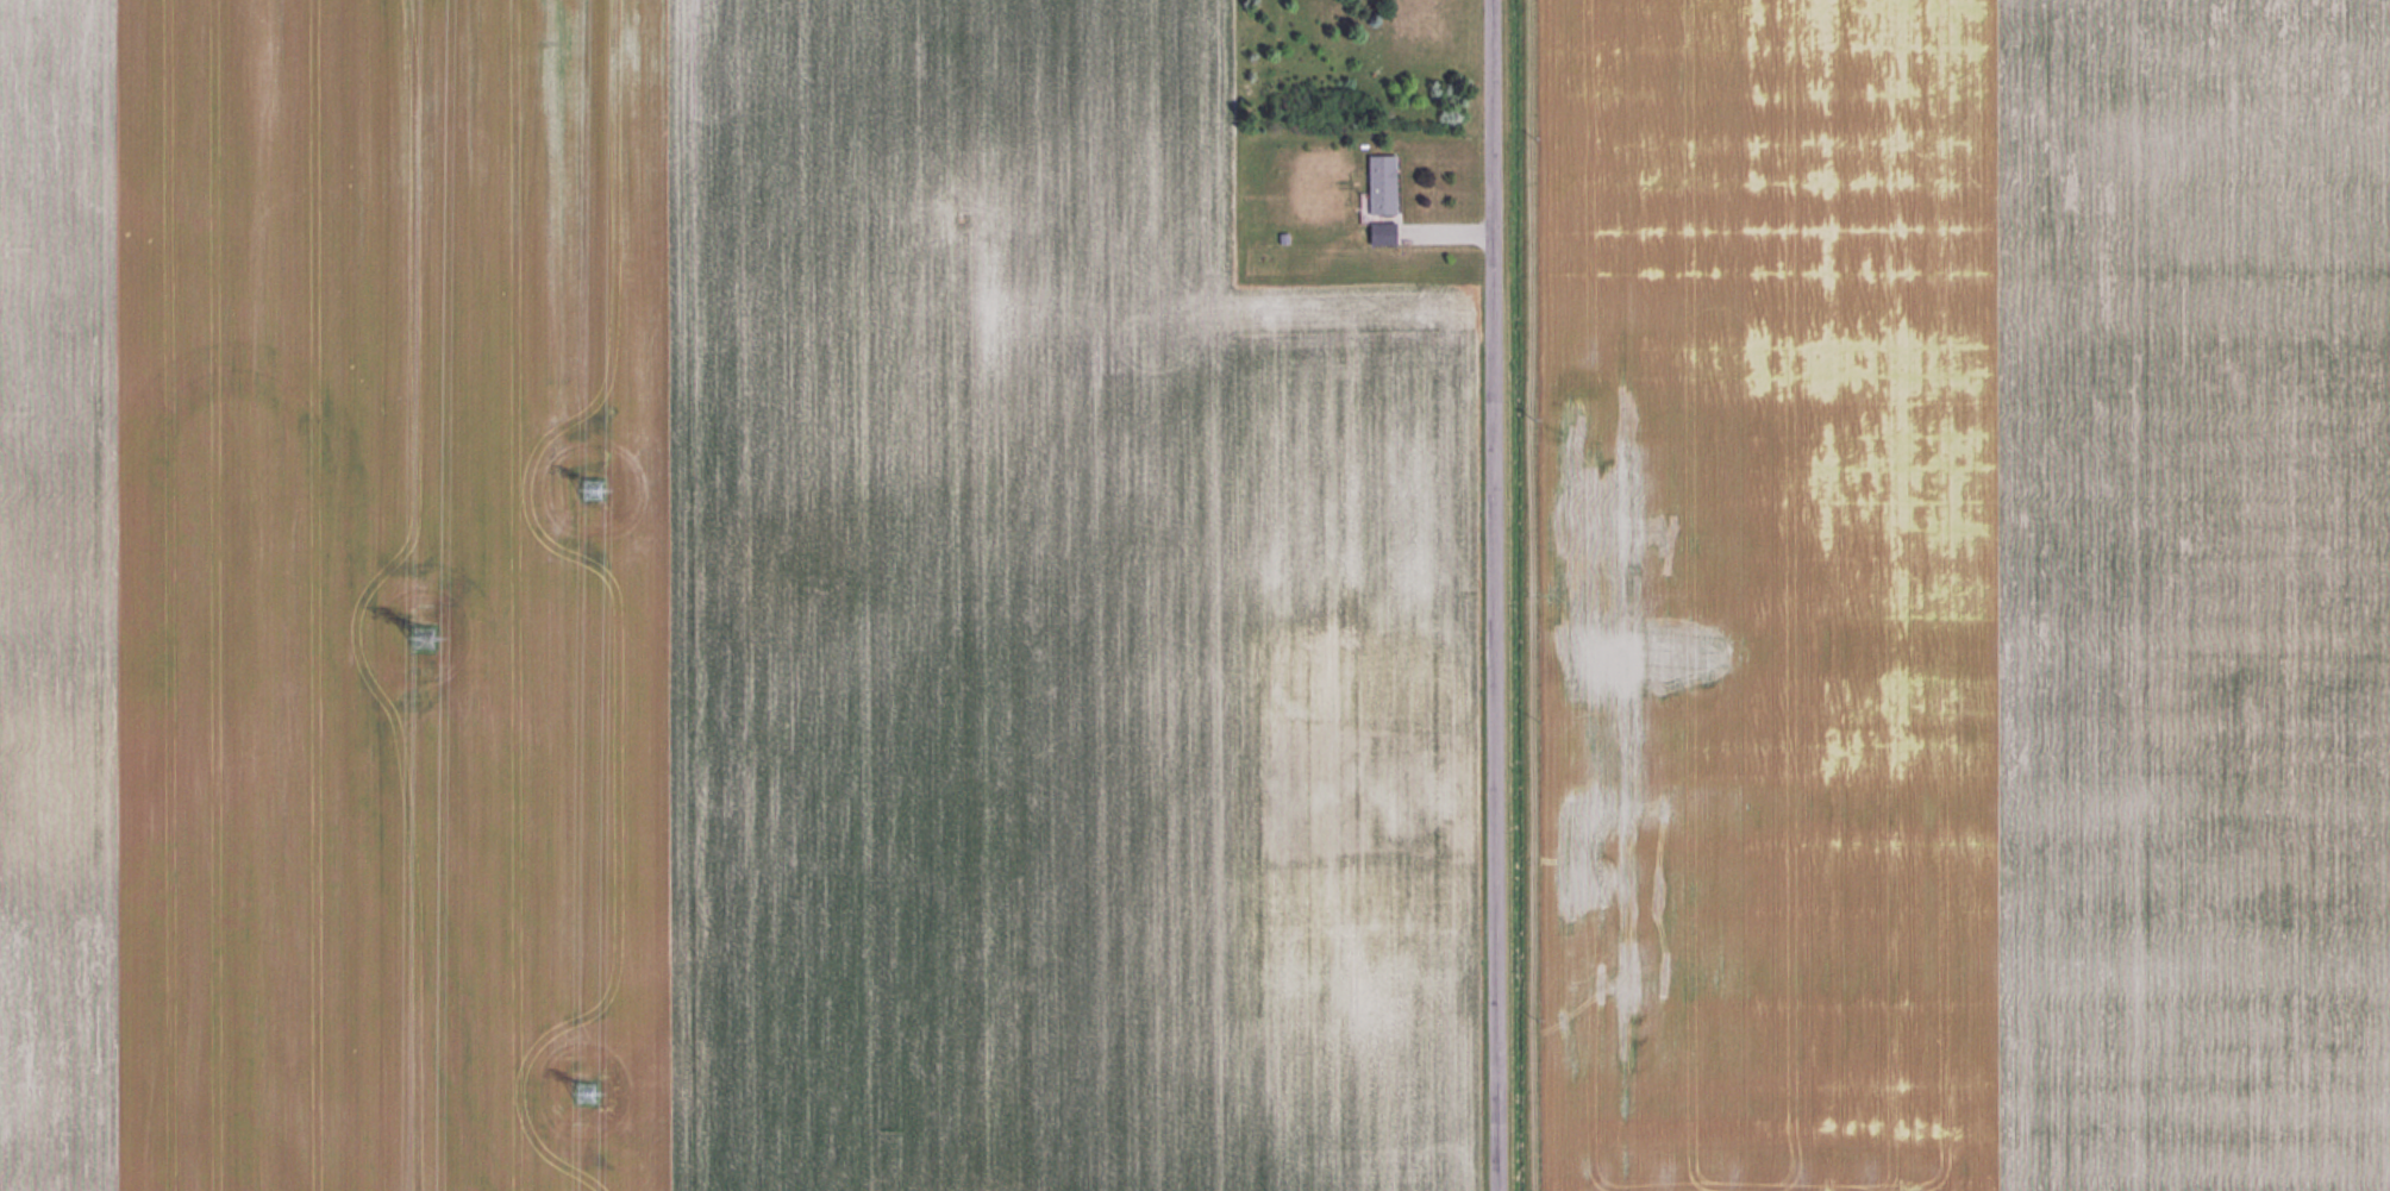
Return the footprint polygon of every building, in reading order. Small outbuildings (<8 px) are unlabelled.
[(1365,214),(1392,214),(1392,155),(1365,155),(1365,214)]
